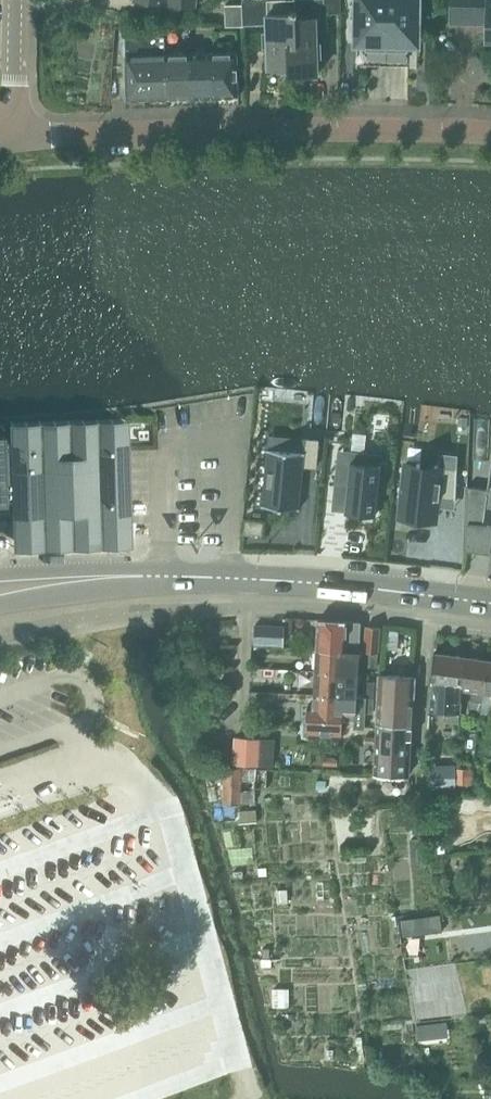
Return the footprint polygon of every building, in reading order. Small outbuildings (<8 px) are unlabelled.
[(135,0),(196,8),(197,0),(135,0)] [(296,0),(244,0),(244,24),(269,24),(269,30),(266,30),(266,38),(269,38),(269,67),(278,67),(278,70),(290,72),(290,73),(292,73),(290,43),(297,44),(296,0)] [(290,43),(292,73),(319,72),(319,49),(323,49),(323,41),(319,41),(319,28),(329,28),(328,11),(341,11),(340,0),(296,0),(297,44),(290,43)] [(358,3),(355,3),(355,19),(358,19),(357,68),(366,68),(366,65),(388,66),(389,0),(358,0),(358,3)] [(388,66),(410,66),(409,68),(418,68),(419,20),(421,20),(422,4),(419,4),(419,0),(389,0),(388,66)] [(452,20),(478,21),(478,15),(490,15),(490,21),(489,38),(490,38),(490,0),(453,0),(452,20)] [(244,2),(226,2),(226,23),(244,24),(244,2)] [(166,34),(126,36),(127,97),(127,99),(144,98),(144,99),(146,98),(169,97),(168,53),(166,53),(166,34)] [(239,51),(215,52),(216,95),(240,94),(239,51)] [(192,52),(168,53),(169,97),(193,96),(192,52)] [(215,52),(192,52),(193,96),(216,95),(215,52)] [(127,418),(11,421),(12,439),(13,496),(14,539),(131,535),(127,418)] [(8,504),(8,496),(13,496),(12,439),(6,439),(6,435),(0,435),(0,504),(8,504)] [(263,503),(262,505),(301,508),(301,507),(300,507),(304,465),(317,466),(319,439),(305,438),(304,451),(269,448),(268,448),(268,449),(269,449),(264,503),(263,503)] [(337,476),(336,484),(349,485),(348,494),(346,510),(352,511),(352,510),(356,511),(362,512),(362,511),(374,512),(374,513),(375,513),(375,514),(377,514),(378,506),(377,506),(378,501),(379,497),(378,497),(379,492),(380,486),(380,485),(380,484),(380,476),(381,476),(382,463),(382,458),(383,458),(383,454),(379,453),(379,454),(357,451),(352,450),(352,452),(353,452),(352,461),(351,461),(340,460),(338,459),(338,463),(338,468),(337,468),(337,471),(337,476)] [(405,465),(399,516),(405,517),(419,518),(419,519),(424,519),(424,515),(433,516),(439,517),(440,506),(441,497),(457,499),(458,467),(440,464),(436,464),(422,463),(422,462),(418,462),(418,467),(409,466),(409,465),(405,465)] [(469,486),(466,550),(490,553),(490,489),(469,486)] [(247,519),(245,532),(263,534),(265,521),(247,519)] [(319,618),(318,648),(361,650),(362,621),(349,620),(319,618)] [(256,624),(255,643),(284,645),(285,625),(256,624)] [(366,649),(380,650),(381,626),(368,625),(366,649)] [(390,629),(388,647),(398,648),(399,629),(390,629)] [(318,648),(317,671),(359,673),(361,650),(318,648)] [(369,650),(368,666),(379,666),(380,651),(369,650)] [(434,662),(433,677),(464,679),(465,655),(435,651),(434,662)] [(481,717),(484,691),(488,658),(466,655),(465,655),(464,679),(463,688),(473,690),(470,716),(481,717)] [(317,671),(315,694),(358,696),(359,673),(317,671)] [(382,674),(379,718),(413,720),(416,675),(382,674)] [(460,721),(463,688),(464,679),(433,677),(432,709),(446,710),(445,720),(460,721)] [(365,680),(364,696),(375,697),(376,681),(365,680)] [(310,703),(308,731),(343,733),(343,719),(356,720),(356,726),(365,727),(366,711),(374,711),(375,697),(364,696),(358,696),(315,694),(315,703),(310,703)] [(413,720),(379,718),(377,772),(411,774),(413,720)] [(262,738),(235,736),(234,763),(260,765),(262,738)] [(325,756),(324,763),(339,764),(339,756),(325,756)] [(456,765),(430,765),(430,787),(456,787),(456,765)] [(226,767),(224,801),(256,803),(256,787),(268,788),(269,769),(226,767)] [(458,767),(457,781),(473,782),(473,768),(458,767)] [(317,780),(317,788),(326,788),(326,780),(317,780)] [(257,808),(240,810),(240,821),(258,820),(257,808)] [(424,837),(411,838),(413,865),(426,864),(424,837)] [(445,840),(435,841),(436,852),(446,851),(445,840)] [(288,888),(278,889),(278,902),(289,902),(288,888)] [(274,988),(274,1005),(290,1005),(289,988),(274,988)]
